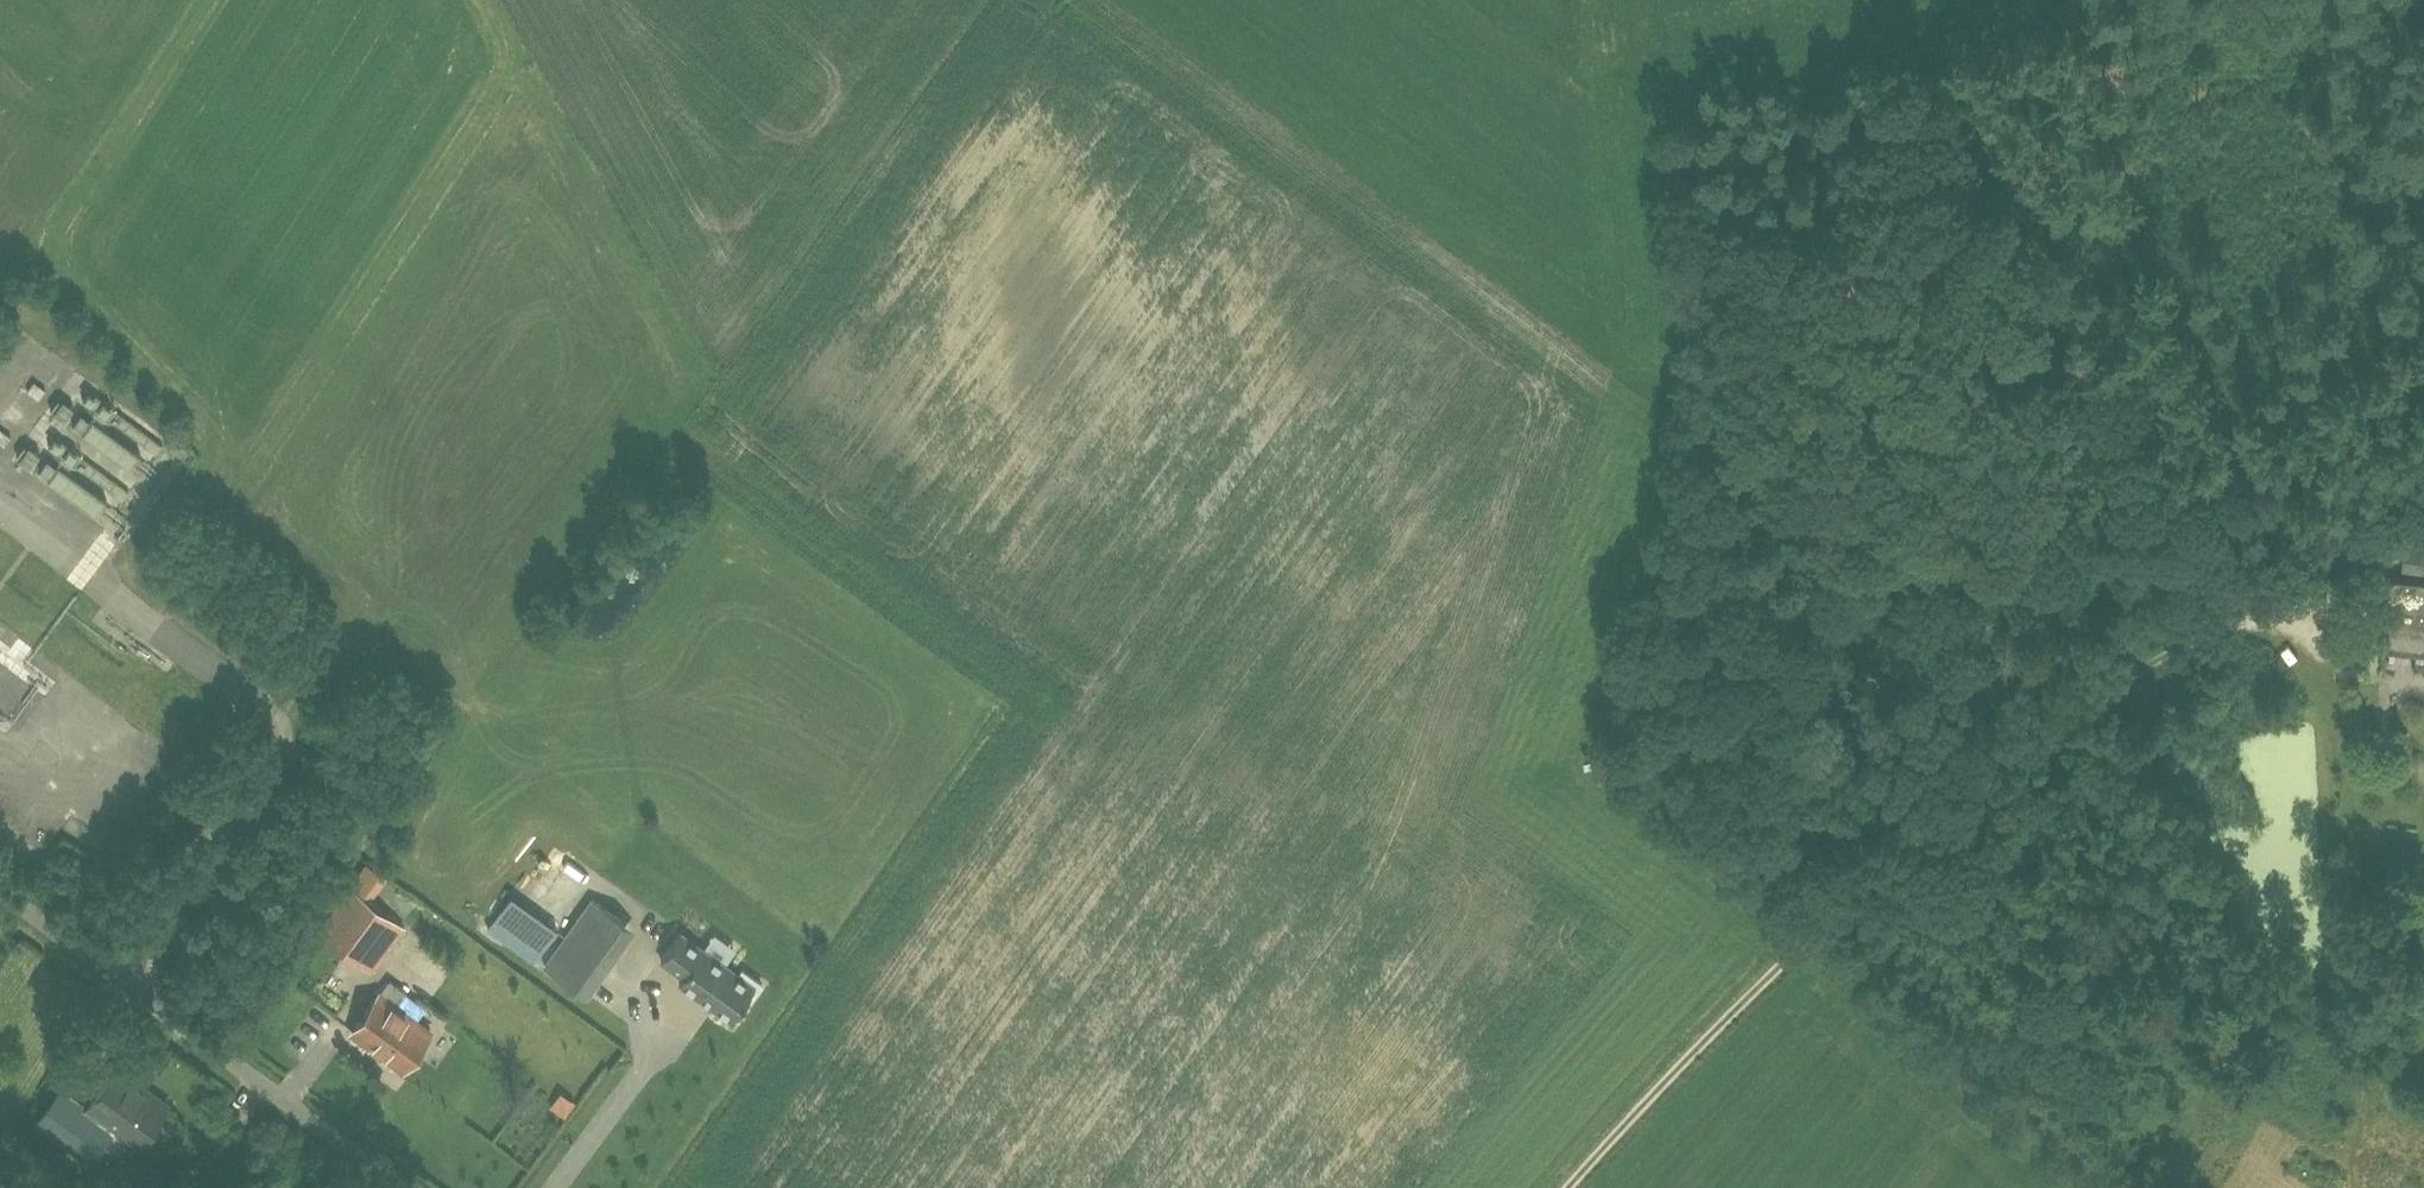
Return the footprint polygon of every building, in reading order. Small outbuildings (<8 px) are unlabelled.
[(70,380),(72,398),(85,397),(83,379),(70,380)] [(55,424),(73,429),(77,414),(59,409),(55,424)] [(34,478),(44,465),(30,453),(20,466),(34,478)] [(2390,578),(2383,648),(2423,652),(2423,582),(2390,578)] [(370,969),(403,927),(351,888),(318,929),(370,969)] [(544,966),(582,994),(631,927),(593,898),(544,966)] [(679,934),(660,960),(683,976),(679,982),(731,1019),(746,998),(750,1002),(758,991),(754,988),(758,982),(741,970),(737,976),(721,965),(718,969),(701,956),(704,952),(679,934)] [(408,1017),(409,1016),(419,1001),(389,980),(352,1031),(404,1069),(430,1034),(408,1017)] [(125,1094),(135,1080),(124,1072),(103,1100),(104,1102),(96,1113),(107,1121),(112,1115),(115,1117),(129,1097),(125,1094)] [(168,1105),(135,1080),(125,1094),(129,1097),(115,1117),(112,1115),(107,1121),(96,1113),(74,1097),(76,1094),(63,1085),(46,1108),(59,1117),(53,1126),(95,1157),(114,1132),(136,1149),(168,1105)] [(56,1157),(46,1171),(58,1180),(68,1166),(56,1157)]
